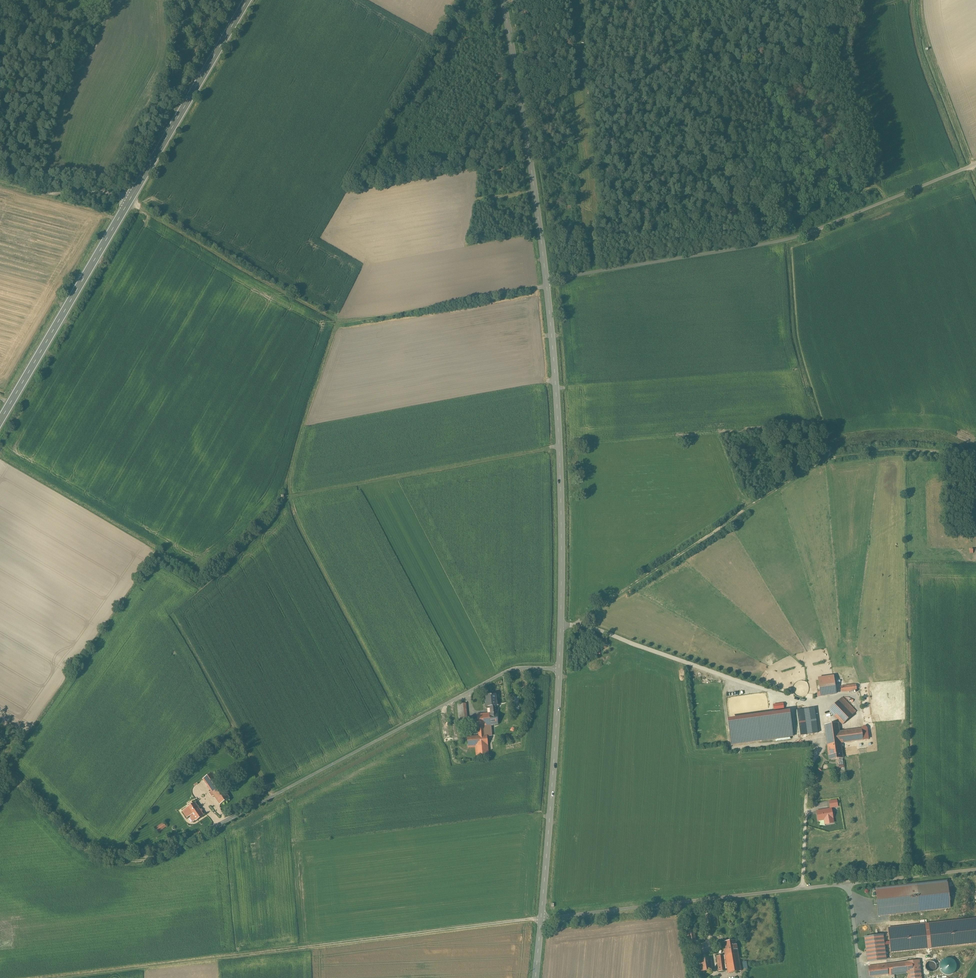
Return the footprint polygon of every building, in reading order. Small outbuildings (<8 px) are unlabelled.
[(833,676),(818,678),(820,696),(835,694),(833,676)] [(504,693),(503,682),(496,684),(497,694),(499,694),(500,697),(504,696),(503,693),(504,693)] [(495,695),(486,695),(487,706),(496,706),(498,705),(497,700),(496,701),(495,695)] [(856,712),(842,697),(829,710),(842,724),(856,712)] [(465,703),(457,704),(460,731),(466,731),(466,728),(468,728),(465,703)] [(786,708),(786,703),(775,704),(776,711),(779,710),(779,712),(781,711),(781,709),(786,708)] [(814,708),(797,710),(800,735),(807,734),(805,714),(815,713),(814,708)] [(789,711),(728,719),(732,745),(793,737),(789,711)] [(490,713),(477,714),(478,726),(490,725),(498,724),(497,712),(496,712),(496,713),(490,713)] [(815,713),(805,714),(807,734),(817,733),(815,713)] [(838,723),(824,725),(829,759),(842,758),(840,743),(839,731),(838,723)] [(490,725),(478,726),(479,736),(487,736),(492,735),(490,725)] [(861,728),(839,731),(840,743),(862,740),(861,728)] [(479,736),(467,737),(468,756),(488,754),(487,745),(488,745),(487,736),(479,736)] [(212,773),(204,779),(220,804),(229,798),(212,773)] [(204,815),(195,802),(182,811),(187,818),(192,815),(196,821),(204,815)] [(831,809),(817,811),(818,820),(824,819),(825,824),(833,822),(832,818),(831,809)] [(166,827),(163,823),(155,829),(157,832),(166,827)] [(947,880),(876,888),(879,916),(950,908),(947,880)] [(694,929),(684,930),(686,941),(695,939),(694,929)] [(882,934),(864,937),(868,961),(886,959),(882,934)] [(734,944),(722,946),(723,955),(725,968),(737,967),(734,944)] [(709,954),(693,957),(696,972),(712,970),(709,954)] [(723,955),(716,956),(718,971),(726,970),(725,968),(723,955)] [(909,975),(921,973),(919,960),(907,961),(909,971),(909,975)] [(909,971),(907,961),(868,966),(869,976),(909,971)] [(935,968),(936,966),(935,964),(934,963),(932,961),(930,961),(928,962),(927,963),(925,964),(925,967),(925,969),(927,970),(928,971),(931,972),(933,971),(934,970),(935,968)]
